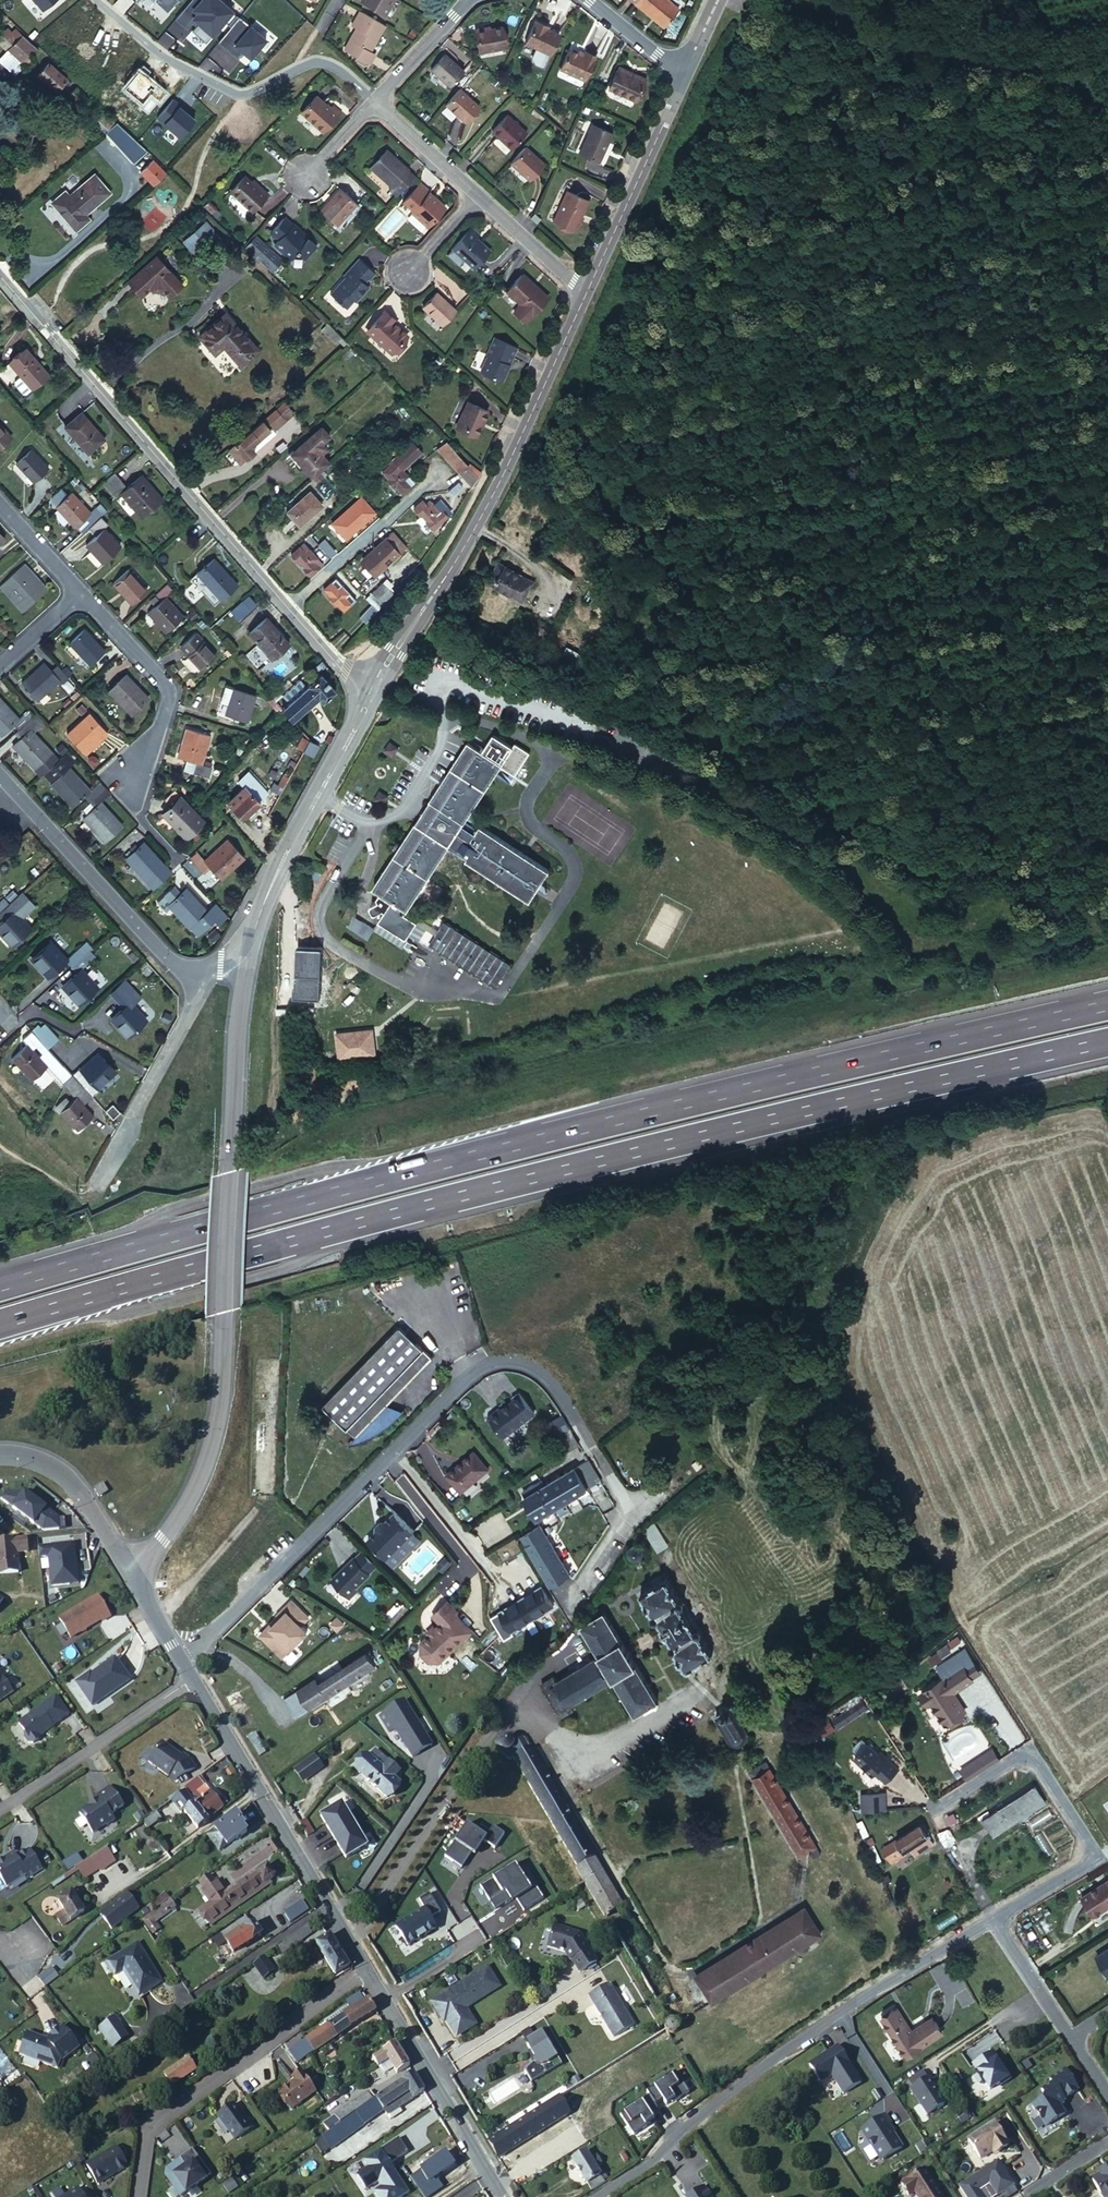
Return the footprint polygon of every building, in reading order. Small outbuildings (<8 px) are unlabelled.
[(42,10),(54,0),(34,0),(42,10)] [(157,1),(154,4),(165,14),(177,0),(156,0),(157,1)] [(193,0),(190,0),(172,21),(184,30),(189,24),(193,28),(196,24),(192,21),(191,22),(182,14),(193,0)] [(235,16),(216,0),(193,0),(182,14),(191,22),(192,21),(196,24),(193,28),(194,28),(197,25),(208,34),(220,20),(226,26),(235,16)] [(361,7),(382,19),(392,1),(391,0),(390,0),(365,0),(361,7)] [(633,6),(664,31),(680,10),(668,0),(638,0),(633,6)] [(383,28),(359,14),(351,28),(355,30),(349,42),(369,54),(383,28)] [(216,42),(228,52),(230,50),(238,57),(239,57),(244,52),(250,57),(264,39),(237,17),(216,42)] [(535,19),(524,43),(536,49),(551,55),(561,33),(548,27),(550,25),(535,19)] [(197,25),(190,33),(202,42),(208,34),(197,25)] [(474,27),(479,53),(507,48),(503,25),(491,27),(487,28),(486,25),(474,27)] [(20,31),(17,33),(14,30),(12,32),(6,27),(0,34),(0,42),(6,49),(8,47),(22,34),(20,31)] [(39,50),(22,34),(8,47),(26,63),(39,50)] [(570,46),(559,70),(585,81),(597,54),(585,49),(584,53),(570,46)] [(551,55),(536,49),(531,59),(533,65),(544,70),(551,55)] [(230,50),(228,52),(236,59),(238,57),(230,50)] [(446,53),(430,71),(450,89),(466,71),(446,53)] [(620,62),(619,65),(647,78),(648,75),(620,62)] [(49,63),(37,76),(56,93),(67,81),(49,63)] [(619,65),(608,89),(636,102),(647,78),(619,65)] [(76,87),(69,95),(79,104),(86,97),(76,87)] [(461,90),(446,106),(466,123),(481,107),(461,90)] [(317,94),(300,113),(323,133),(343,112),(333,104),(331,107),(328,103),(327,104),(317,94)] [(188,110),(173,97),(157,116),(179,135),(194,117),(187,111),(188,110)] [(508,113),(491,131),(511,150),(528,131),(508,113)] [(130,134),(117,122),(115,123),(107,133),(120,145),(130,134)] [(593,123),(580,153),(601,162),(614,132),(593,123)] [(389,190),(397,198),(417,176),(410,170),(411,169),(387,147),(369,168),(391,188),(389,190)] [(547,165),(527,147),(511,164),(531,183),(547,165)] [(153,185),(166,174),(153,160),(141,171),(153,185)] [(61,189),(50,199),(62,214),(59,217),(72,231),(87,218),(83,214),(109,191),(92,173),(66,195),(61,189)] [(251,213),(264,200),(254,190),(256,189),(243,178),(229,193),(251,213)] [(421,181),(402,202),(412,211),(410,213),(428,228),(448,206),(431,191),(421,181)] [(341,189),(321,211),(338,226),(357,203),(341,189)] [(567,189),(553,219),(579,230),(584,217),(582,216),(590,199),(567,189)] [(285,219),(272,233),(280,240),(275,245),(291,260),(294,256),(296,257),(299,253),(300,253),(308,259),(318,249),(285,219)] [(204,224),(185,241),(197,255),(215,238),(204,224)] [(482,234),(472,226),(452,249),(475,270),(493,250),(479,237),(482,234)] [(272,274),(285,261),(261,239),(249,252),(272,274)] [(300,253),(299,253),(308,261),(308,259),(300,253)] [(158,257),(130,281),(142,296),(151,288),(154,290),(160,291),(163,289),(170,296),(183,285),(158,257)] [(345,279),(329,296),(345,311),(353,303),(355,305),(369,290),(365,286),(376,274),(360,260),(344,277),(345,279)] [(524,272),(507,292),(520,304),(513,312),(527,324),(551,296),(524,272)] [(439,291),(425,307),(444,325),(458,308),(439,291)] [(386,311),(369,331),(395,352),(409,335),(393,322),(396,319),(386,311)] [(199,337),(202,341),(230,317),(226,313),(199,337)] [(202,341),(215,354),(225,346),(242,365),(259,350),(230,317),(202,341)] [(488,356),(480,372),(504,383),(520,347),(495,336),(487,355),(488,356)] [(28,349),(12,364),(34,390),(51,376),(28,349)] [(348,352),(343,356),(347,361),(352,356),(348,352)] [(468,400),(457,425),(480,435),(491,410),(468,400)] [(277,409),(286,420),(294,413),(285,403),(277,409)] [(265,419),(229,450),(241,463),(256,451),(254,448),(274,430),(286,420),(277,409),(265,419)] [(83,414),(66,428),(89,454),(106,440),(83,414)] [(12,438),(0,424),(0,449),(12,438)] [(322,428),(309,440),(322,455),(327,450),(322,445),(330,438),(322,428)] [(274,430),(254,448),(256,451),(277,433),(274,430)] [(293,454),(314,478),(330,464),(322,455),(309,440),(293,454)] [(420,450),(413,441),(394,458),(395,460),(402,467),(420,450)] [(447,441),(438,449),(442,454),(451,446),(447,441)] [(30,446),(15,459),(33,478),(48,465),(30,446)] [(446,458),(455,450),(451,446),(442,454),(446,458)] [(446,458),(450,462),(459,454),(455,450),(446,458)] [(459,454),(450,462),(455,467),(464,459),(459,454)] [(468,464),(464,459),(455,467),(459,472),(468,464)] [(391,464),(384,470),(389,475),(388,477),(394,484),(396,483),(402,491),(409,485),(414,481),(402,467),(395,460),(391,464)] [(459,472),(464,477),(464,476),(472,469),(468,464),(459,472)] [(481,470),(476,465),(472,469),(464,476),(472,484),(479,473),(481,470)] [(122,481),(116,473),(107,481),(103,484),(110,492),(122,481)] [(144,476),(129,489),(123,494),(144,518),(165,500),(144,476)] [(122,481),(110,492),(116,500),(123,494),(129,489),(122,481)] [(460,482),(450,491),(453,495),(463,486),(460,482)] [(74,524),(88,511),(70,491),(66,494),(59,487),(50,495),(50,499),(54,505),(72,525),(74,524)] [(312,491),(289,512),(301,526),(324,505),(312,491)] [(422,500),(413,508),(420,514),(421,513),(428,520),(426,521),(432,528),(440,520),(437,517),(442,513),(433,503),(430,500),(426,504),(422,500)] [(436,501),(433,503),(442,513),(437,517),(440,520),(447,514),(436,501)] [(357,502),(342,514),(349,523),(352,520),(358,527),(370,517),(363,510),(357,502)] [(370,505),(363,510),(370,517),(376,512),(370,505)] [(89,523),(100,513),(101,513),(95,506),(88,511),(74,524),(80,531),(87,525),(89,523)] [(107,521),(100,513),(89,523),(87,525),(94,533),(104,524),(107,521)] [(428,520),(421,513),(420,514),(415,518),(422,526),(426,521),(428,520)] [(104,524),(94,533),(84,541),(101,559),(118,543),(109,533),(110,531),(104,524)] [(393,531),(375,547),(380,554),(377,556),(384,564),(385,565),(406,546),(393,531)] [(301,545),(292,553),(299,560),(300,559),(305,565),(304,566),(310,574),(319,566),(324,562),(320,558),(309,546),(305,541),(301,545)] [(380,554),(375,547),(372,550),(373,551),(363,560),(375,573),(384,564),(377,556),(380,554)] [(214,558),(190,578),(213,604),(236,584),(214,558)] [(534,582),(498,563),(487,583),(524,602),(534,582)] [(9,600),(12,596),(24,608),(43,591),(32,580),(35,577),(24,564),(0,585),(0,589),(9,600)] [(127,568),(112,582),(132,604),(147,590),(127,568)] [(46,588),(35,577),(32,580),(43,591),(46,588)] [(338,577),(333,582),(337,586),(342,582),(338,577)] [(166,582),(154,593),(160,599),(148,611),(165,631),(182,616),(165,596),(172,589),(166,582)] [(333,582),(326,588),(332,596),(331,597),(337,605),(339,603),(345,610),(353,603),(348,598),(353,594),(345,585),(342,582),(337,586),(333,582)] [(353,594),(356,591),(349,582),(345,585),(353,594)] [(387,590),(377,600),(383,606),(393,595),(387,590)] [(357,600),(353,594),(348,598),(353,603),(357,600)] [(20,612),(24,608),(12,596),(9,600),(20,612)] [(244,602),(231,613),(239,623),(252,612),(244,602)] [(379,611),(373,604),(362,618),(367,624),(379,611)] [(264,617),(248,632),(271,658),(287,643),(264,617)] [(86,627),(71,641),(92,664),(107,650),(86,627)] [(179,644),(186,652),(201,639),(193,632),(179,644)] [(214,654),(201,639),(186,652),(200,667),(214,654)] [(321,660),(311,669),(315,673),(325,665),(322,660),(321,660)] [(57,681),(48,671),(40,663),(18,684),(35,702),(57,681)] [(55,667),(54,665),(48,671),(57,681),(59,684),(66,678),(55,667)] [(308,686),(282,708),(286,713),(288,715),(291,719),(318,697),(322,702),(336,690),(321,672),(307,684),(308,686)] [(128,675),(110,691),(132,715),(149,699),(128,675)] [(215,699),(223,701),(227,686),(220,684),(215,699)] [(223,701),(220,711),(244,718),(251,692),(227,686),(223,701)] [(17,731),(18,729),(31,717),(25,710),(17,718),(0,700),(0,734),(11,724),(17,731)] [(286,713),(282,708),(278,713),(284,719),(288,715),(286,713)] [(273,718),(268,724),(275,730),(284,719),(278,713),(273,718)] [(88,714),(66,734),(82,752),(104,731),(88,714)] [(39,723),(33,716),(31,717),(18,729),(25,736),(20,740),(13,747),(34,769),(52,753),(31,730),(39,723)] [(183,728),(176,755),(185,758),(182,767),(207,773),(209,765),(206,764),(204,763),(201,762),(199,761),(206,734),(183,728)] [(18,729),(17,731),(14,733),(20,740),(25,736),(18,729)] [(104,731),(82,752),(85,754),(107,734),(104,731)] [(475,810),(504,767),(518,777),(533,754),(519,745),(517,748),(498,735),(485,755),(470,746),(375,888),(381,893),(409,910),(451,846),(469,859),(468,861),(531,903),(551,873),(482,827),(481,830),(468,821),(470,819),(475,822),(480,814),(475,810)] [(318,744),(308,738),(302,749),(312,755),(318,744)] [(88,801),(103,788),(98,782),(89,790),(68,768),(73,763),(65,752),(55,761),(56,762),(46,771),(54,780),(50,783),(71,806),(83,796),(88,801)] [(284,782),(288,774),(283,771),(277,782),(282,785),(284,782)] [(238,790),(224,802),(240,819),(245,814),(250,810),(258,802),(249,792),(252,789),(247,783),(244,786),(241,788),(238,790)] [(108,793),(103,788),(88,801),(87,802),(93,808),(82,818),(103,841),(121,824),(100,802),(109,794),(108,793)] [(175,789),(163,800),(170,807),(163,814),(185,837),(203,820),(192,807),(191,809),(180,798),(182,796),(175,789)] [(199,855),(192,861),(202,873),(209,867),(220,878),(243,858),(227,839),(203,860),(199,855)] [(125,859),(147,882),(165,866),(143,843),(125,859)] [(328,865),(317,858),(311,868),(322,875),(328,865)] [(157,884),(170,872),(169,871),(169,870),(165,866),(147,882),(152,888),(157,884)] [(322,875),(311,868),(308,873),(319,879),(322,875)] [(172,887),(168,891),(174,898),(179,894),(172,887)] [(168,891),(155,903),(162,911),(168,906),(187,928),(188,927),(196,936),(214,921),(206,912),(185,888),(179,894),(174,898),(168,891)] [(0,908),(0,910),(5,916),(0,920),(0,935),(10,945),(27,929),(22,923),(37,908),(20,890),(6,903),(0,908)] [(406,914),(409,910),(381,893),(378,896),(379,900),(371,904),(375,913),(387,910),(379,922),(407,940),(419,923),(406,914)] [(213,905),(206,912),(214,921),(219,925),(226,919),(213,905)] [(351,906),(342,919),(349,924),(354,916),(358,910),(351,906)] [(439,931),(409,910),(406,914),(419,923),(437,935),(439,931)] [(375,929),(354,916),(349,924),(348,926),(368,939),(374,930),(375,929)] [(375,929),(374,930),(402,948),(407,940),(379,922),(375,929)] [(437,935),(430,944),(496,988),(511,966),(445,922),(439,931),(437,935)] [(46,976),(65,960),(49,942),(30,958),(46,976)] [(88,948),(83,942),(65,960),(70,965),(75,960),(87,950),(88,948)] [(320,997),(323,948),(298,947),(296,996),(310,997),(310,1001),(320,1002),(320,997)] [(75,960),(70,965),(75,971),(77,970),(92,956),(87,950),(75,960)] [(77,970),(75,971),(59,985),(75,1003),(93,987),(77,970)] [(129,983),(114,997),(127,1011),(115,1022),(131,1040),(149,1024),(134,1006),(143,998),(129,983)] [(373,1026),(331,1030),(336,1059),(375,1056),(373,1032),(373,1026)] [(40,1028),(33,1034),(49,1051),(59,1042),(51,1033),(48,1036),(40,1028)] [(49,1051),(33,1034),(30,1031),(21,1040),(25,1044),(10,1059),(29,1081),(45,1066),(33,1053),(38,1049),(46,1056),(50,1053),(49,1051)] [(80,1071),(74,1077),(93,1098),(99,1092),(98,1091),(116,1075),(99,1056),(82,1072),(80,1071)] [(72,1076),(64,1068),(54,1077),(61,1084),(72,1076)] [(80,1086),(72,1076),(61,1084),(69,1093),(74,1099),(72,1102),(60,1113),(59,1114),(76,1133),(91,1118),(82,1106),(91,1098),(80,1086)] [(60,1113),(72,1102),(66,1096),(54,1106),(60,1113)] [(113,1122),(119,1115),(113,1107),(106,1114),(108,1116),(113,1122)] [(435,1359),(401,1327),(324,1407),(357,1439),(435,1359)] [(666,1376),(659,1365),(642,1377),(649,1387),(666,1376)] [(500,1419),(509,1430),(536,1408),(520,1388),(513,1393),(513,1397),(500,1408),(496,1407),(493,1410),(492,1414),(497,1419),(500,1419)] [(582,1445),(572,1428),(568,1431),(572,1438),(578,1448),(582,1445)] [(578,1448),(572,1438),(568,1431),(556,1438),(565,1454),(578,1448)] [(488,1466),(474,1448),(446,1471),(460,1488),(488,1466)] [(590,1491),(577,1468),(525,1498),(538,1521),(590,1491)] [(4,1493),(0,1499),(42,1530),(59,1529),(58,1517),(26,1492),(4,1493)] [(375,1529),(367,1537),(385,1556),(412,1530),(393,1511),(384,1520),(375,1529)] [(375,1525),(375,1529),(384,1520),(380,1520),(375,1525)] [(618,1525),(612,1521),(606,1530),(613,1534),(618,1525)] [(572,1576),(549,1534),(528,1547),(551,1588),(572,1576)] [(27,1555),(26,1542),(0,1543),(0,1576),(17,1575),(16,1556),(27,1555)] [(628,1545),(627,1547),(626,1549),(626,1551),(627,1552),(628,1554),(629,1555),(630,1556),(631,1557),(634,1557),(635,1557),(636,1557),(637,1556),(639,1556),(639,1555),(640,1554),(640,1553),(641,1552),(641,1551),(641,1550),(641,1549),(640,1548),(639,1547),(639,1545),(637,1545),(636,1544),(634,1543),(632,1543),(631,1543),(628,1545)] [(76,1583),(72,1544),(37,1547),(38,1558),(47,1557),(50,1585),(76,1583)] [(355,1585),(369,1571),(353,1554),(330,1577),(346,1594),(350,1594),(355,1589),(355,1585)] [(441,1568),(449,1561),(444,1556),(436,1563),(441,1568)] [(658,1625),(660,1630),(662,1633),(666,1639),(669,1645),(668,1647),(668,1649),(669,1650),(670,1652),(671,1653),(672,1654),(685,1675),(713,1659),(701,1639),(701,1636),(698,1633),(700,1630),(686,1606),(682,1606),(682,1601),(678,1601),(666,1580),(639,1595),(652,1617),(652,1620),(652,1622),(653,1623),(655,1625),(656,1625),(658,1625)] [(554,1605),(544,1586),(501,1611),(513,1634),(554,1610),(556,1609),(554,1605)] [(565,1589),(554,1605),(556,1609),(554,1610),(559,1613),(572,1594),(565,1589)] [(431,1629),(423,1637),(423,1647),(430,1655),(441,1655),(472,1625),(457,1609),(458,1609),(460,1605),(449,1594),(434,1609),(443,1618),(438,1622),(437,1623),(439,1625),(434,1630),(432,1628),(431,1629)] [(96,1596),(57,1619),(69,1639),(99,1620),(100,1622),(109,1617),(96,1596)] [(278,1655),(307,1626),(302,1621),(309,1614),(291,1596),(255,1631),(278,1655)] [(624,1651),(602,1614),(580,1627),(598,1657),(602,1665),(612,1681),(632,1717),(655,1704),(630,1661),(626,1655),(624,1651)] [(435,1619),(428,1626),(431,1629),(432,1628),(434,1630),(439,1625),(437,1623),(438,1622),(435,1619)] [(315,1679),(297,1691),(309,1709),(375,1667),(367,1654),(318,1684),(315,1679)] [(607,1684),(612,1681),(602,1665),(598,1657),(593,1660),(607,1684)] [(85,1676),(74,1684),(90,1707),(128,1680),(113,1659),(86,1677),(85,1676)] [(607,1684),(593,1660),(555,1682),(553,1682),(554,1684),(566,1704),(568,1707),(607,1684)] [(977,1683),(962,1661),(953,1668),(950,1665),(939,1673),(945,1681),(921,1698),(929,1710),(932,1709),(946,1730),(970,1714),(959,1697),(977,1683)] [(12,1693),(0,1674),(0,1701),(12,1693)] [(571,1712),(568,1707),(566,1704),(562,1707),(556,1706),(548,1692),(550,1687),(552,1685),(554,1684),(553,1682),(555,1682),(551,1677),(539,1684),(559,1719),(571,1712)] [(562,1707),(566,1704),(554,1684),(552,1685),(550,1687),(548,1692),(556,1706),(562,1707)] [(224,1697),(229,1706),(242,1698),(237,1689),(224,1697)] [(297,1691),(283,1699),(296,1717),(309,1709),(297,1691)] [(40,1708),(18,1724),(25,1734),(23,1739),(27,1745),(32,1744),(38,1741),(39,1736),(42,1734),(42,1731),(45,1730),(46,1731),(52,1727),(51,1726),(67,1715),(55,1697),(40,1708)] [(862,1697),(830,1718),(835,1727),(868,1707),(862,1697)] [(248,1708),(242,1698),(229,1706),(235,1715),(248,1708)] [(749,1732),(735,1707),(718,1718),(734,1744),(736,1746),(738,1746),(740,1747),(742,1746),(744,1746),(747,1745),(749,1743),(750,1741),(750,1739),(751,1737),(750,1735),(749,1732)] [(434,1725),(428,1719),(421,1725),(426,1731),(434,1725)] [(829,1719),(816,1728),(822,1737),(835,1728),(829,1719)] [(439,1732),(435,1727),(425,1735),(429,1741),(439,1732)] [(512,1748),(512,1745),(511,1744),(509,1742),(508,1740),(507,1739),(505,1740),(503,1740),(501,1741),(500,1742),(498,1744),(498,1745),(498,1747),(499,1749),(499,1751),(500,1753),(502,1754),(504,1754),(506,1753),(508,1753),(509,1753),(511,1751),(511,1749),(512,1748)] [(513,1760),(528,1751),(521,1740),(512,1745),(512,1748),(511,1749),(511,1751),(509,1753),(513,1760)] [(162,1745),(149,1765),(169,1778),(171,1776),(175,1783),(195,1769),(190,1760),(184,1756),(182,1758),(179,1756),(178,1758),(174,1755),(175,1753),(162,1745)] [(879,1753),(871,1746),(856,1761),(874,1779),(877,1777),(887,1786),(902,1771),(881,1751),(879,1753)] [(966,1779),(1000,1759),(992,1746),(958,1765),(966,1779)] [(590,1891),(607,1919),(623,1909),(609,1884),(584,1842),(570,1819),(550,1786),(530,1750),(528,1751),(513,1760),(541,1809),(562,1844),(578,1870),(592,1862),(600,1875),(584,1884),(585,1885),(586,1885),(590,1891)] [(383,1759),(374,1751),(368,1758),(367,1756),(354,1770),(385,1799),(398,1785),(392,1779),(398,1773),(388,1763),(381,1770),(377,1766),(383,1759)] [(291,1766),(299,1781),(323,1767),(314,1752),(291,1766)] [(774,1771),(769,1763),(753,1774),(757,1781),(774,1771)] [(809,1828),(774,1771),(757,1781),(758,1783),(762,1789),(767,1797),(786,1829),(792,1839),(809,1828)] [(184,1793),(189,1800),(203,1789),(196,1781),(182,1791),(184,1793)] [(761,1801),(767,1797),(762,1789),(758,1783),(752,1788),(761,1801)] [(90,1806),(78,1814),(92,1834),(105,1825),(106,1826),(114,1821),(110,1816),(122,1807),(109,1788),(96,1797),(98,1800),(94,1803),(95,1804),(92,1806),(90,1806)] [(189,1800),(206,1822),(222,1811),(204,1788),(203,1789),(189,1800)] [(1045,1807),(1034,1790),(1033,1789),(982,1824),(993,1841),(1045,1807)] [(885,1790),(860,1790),(860,1809),(885,1809),(885,1790)] [(182,1795),(177,1799),(186,1811),(182,1815),(196,1833),(204,1828),(208,1824),(206,1822),(189,1800),(184,1793),(182,1795)] [(177,1799),(171,1804),(180,1816),(182,1815),(186,1811),(177,1799)] [(162,1823),(156,1815),(142,1826),(146,1832),(148,1835),(153,1831),(162,1823)] [(240,1823),(236,1815),(213,1831),(225,1849),(234,1843),(235,1844),(245,1837),(244,1836),(245,1835),(241,1830),(243,1829),(238,1824),(240,1823)] [(302,1833),(310,1829),(305,1820),(297,1825),(302,1833)] [(815,1837),(809,1828),(792,1839),(802,1855),(819,1844),(815,1837)] [(313,1835),(310,1829),(302,1833),(304,1836),(306,1839),(313,1835)] [(931,1840),(923,1829),(898,1844),(903,1850),(906,1855),(912,1852),(923,1846),(931,1840)] [(317,1842),(313,1835),(306,1839),(310,1846),(317,1842)] [(310,1846),(313,1851),(320,1846),(317,1842),(310,1846)] [(891,1859),(903,1850),(898,1844),(886,1852),(891,1859)] [(928,1854),(923,1846),(912,1852),(918,1860),(928,1854)] [(117,1862),(108,1849),(93,1859),(101,1869),(103,1872),(117,1862)] [(0,1862),(0,1879),(6,1888),(25,1876),(27,1879),(41,1870),(28,1850),(15,1859),(12,1854),(8,1857),(8,1858),(6,1860),(4,1860),(0,1862)] [(907,1858),(906,1855),(903,1850),(891,1859),(895,1866),(907,1858)] [(87,1879),(101,1869),(93,1859),(78,1869),(86,1880),(87,1879)] [(576,1871),(584,1884),(600,1875),(592,1862),(578,1870),(576,1871)] [(254,1874),(219,1897),(205,1906),(201,1910),(209,1922),(262,1887),(254,1874)] [(861,1903),(864,1905),(849,1881),(844,1884),(847,1888),(852,1898),(855,1905),(857,1904),(859,1903),(861,1903)] [(197,1893),(205,1906),(219,1897),(211,1884),(197,1893)] [(853,1906),(855,1905),(852,1898),(847,1888),(844,1884),(839,1886),(847,1901),(850,1905),(852,1906),(852,1907),(853,1906)] [(73,1890),(69,1893),(55,1901),(62,1912),(69,1922),(82,1913),(73,1900),(77,1898),(73,1890)] [(127,1890),(98,1910),(111,1928),(140,1908),(127,1890)] [(1086,1904),(1098,1923),(1107,1916),(1107,1890),(1086,1904)] [(160,1906),(168,1900),(165,1895),(157,1900),(160,1906)] [(289,1920),(307,1908),(300,1898),(282,1910),(289,1920)] [(152,1911),(147,1914),(152,1923),(173,1909),(168,1900),(160,1906),(152,1911)] [(149,1905),(152,1911),(160,1906),(157,1900),(149,1905)] [(866,1908),(864,1905),(861,1903),(859,1903),(857,1904),(855,1905),(853,1906),(852,1907),(852,1909),(852,1912),(853,1914),(853,1915),(856,1918),(858,1918),(861,1918),(863,1917),(865,1915),(866,1913),(866,1911),(866,1908)] [(806,1945),(821,1936),(804,1909),(739,1949),(695,1977),(701,1986),(712,2003),(740,1987),(757,1975),(806,1945)] [(69,1922),(62,1912),(54,1918),(61,1927),(69,1922)] [(250,1926),(245,1917),(219,1934),(232,1955),(261,1936),(253,1923),(250,1926)] [(277,1942),(282,1950),(310,1932),(305,1924),(277,1942)] [(555,1928),(548,1949),(565,1955),(570,1963),(572,1962),(580,1975),(597,1965),(580,1937),(555,1928)] [(335,1978),(350,1969),(329,1935),(315,1944),(335,1978)] [(141,1942),(113,1962),(121,1973),(128,1968),(146,1992),(166,1978),(141,1942)] [(271,1965),(260,1973),(269,1987),(280,1979),(271,1965)] [(487,1965),(431,1997),(442,2015),(445,2014),(454,2030),(472,2020),(462,2004),(497,1984),(487,1965)] [(609,1986),(589,1998),(615,2040),(635,2027),(609,1986)] [(712,2003),(701,1986),(686,1995),(697,2012),(712,2003)] [(318,2031),(320,2034),(286,2054),(295,2068),(340,2037),(377,2014),(370,2002),(353,2013),(344,2019),(340,2013),(326,2023),(329,2029),(322,2033),(320,2029),(318,2031)] [(349,2007),(340,2013),(344,2019),(353,2013),(349,2007)] [(916,2041),(910,2033),(898,2014),(881,2023),(899,2051),(916,2041)] [(933,2018),(910,2033),(916,2041),(922,2051),(946,2036),(933,2018)] [(119,2033),(112,2021),(98,2030),(105,2041),(119,2033)] [(678,2027),(677,2025),(675,2023),(674,2022),(672,2022),(669,2022),(668,2023),(667,2024),(666,2024),(665,2026),(664,2027),(664,2029),(664,2030),(665,2033),(666,2034),(667,2034),(668,2035),(671,2036),(672,2036),(675,2035),(676,2034),(677,2032),(678,2030),(678,2027)] [(40,2038),(27,2033),(19,2055),(57,2069),(61,2059),(62,2061),(78,2049),(62,2027),(44,2041),(40,2040),(40,2038)] [(543,2031),(526,2041),(535,2057),(534,2060),(535,2061),(532,2063),(531,2063),(531,2064),(530,2064),(530,2063),(530,2064),(529,2064),(529,2065),(528,2065),(528,2066),(527,2066),(527,2067),(526,2067),(526,2068),(526,2069),(525,2069),(525,2070),(532,2082),(562,2064),(543,2031)] [(119,2033),(105,2041),(110,2050),(124,2042),(119,2033)] [(922,2051),(916,2041),(899,2051),(906,2062),(922,2051)] [(838,2042),(805,2060),(817,2081),(830,2074),(839,2090),(859,2079),(838,2042)] [(397,2075),(410,2068),(396,2045),(372,2060),(378,2069),(388,2062),(397,2075)] [(970,2057),(981,2087),(1005,2077),(994,2048),(970,2057)] [(198,2072),(185,2052),(160,2068),(174,2088),(198,2072)] [(665,2103),(686,2090),(673,2068),(644,2086),(648,2091),(618,2110),(632,2131),(652,2118),(648,2110),(663,2100),(665,2103)] [(905,2083),(925,2114),(946,2101),(927,2070),(905,2083)] [(560,2098),(565,2106),(605,2081),(599,2073),(585,2082),(572,2090),(560,2098)] [(1062,2073),(1046,2082),(1049,2086),(1038,2093),(1042,2101),(1029,2110),(1042,2130),(1062,2117),(1056,2109),(1062,2105),(1060,2103),(1075,2093),(1062,2073)] [(314,2095),(301,2075),(292,2081),(295,2086),(277,2097),(287,2113),(314,2095)] [(424,2092),(414,2075),(384,2095),(360,2110),(353,2114),(360,2126),(382,2113),(379,2107),(406,2091),(412,2100),(424,2092)] [(360,2110),(384,2095),(378,2086),(332,2116),(333,2117),(327,2121),(331,2128),(353,2114),(360,2110)] [(406,2091),(379,2107),(382,2113),(385,2117),(412,2100),(406,2091)] [(551,2103),(561,2120),(570,2115),(565,2106),(560,2098),(551,2103)] [(517,2124),(528,2141),(533,2137),(561,2120),(551,2103),(548,2105),(517,2124)] [(242,2122),(231,2108),(215,2119),(232,2143),(253,2128),(246,2119),(242,2122)] [(876,2160),(902,2147),(884,2111),(858,2123),(876,2160)] [(360,2126),(353,2114),(331,2128),(320,2136),(325,2143),(320,2145),(326,2153),(340,2144),(337,2141),(360,2126)] [(517,2124),(515,2125),(512,2127),(522,2144),(528,2141),(517,2124)] [(172,2156),(187,2143),(172,2125),(157,2138),(172,2156)] [(512,2127),(507,2129),(518,2147),(522,2144),(512,2127)] [(507,2129),(487,2142),(493,2153),(497,2159),(511,2152),(518,2147),(507,2129)] [(991,2129),(965,2146),(978,2165),(990,2158),(994,2155),(996,2158),(1006,2152),(991,2129)] [(400,2139),(365,2161),(370,2168),(357,2176),(368,2192),(380,2184),(382,2188),(375,2193),(378,2196),(408,2196),(410,2196),(396,2171),(394,2173),(390,2167),(409,2154),(400,2139)] [(86,2167),(97,2186),(113,2177),(112,2176),(117,2174),(117,2175),(125,2170),(126,2166),(116,2149),(86,2167)] [(210,2176),(193,2150),(180,2158),(182,2162),(178,2165),(176,2162),(166,2169),(165,2175),(180,2196),(210,2176)] [(586,2184),(600,2176),(596,2168),(590,2159),(585,2152),(571,2160),(586,2184)] [(447,2155),(423,2170),(408,2180),(415,2191),(455,2166),(447,2155)] [(590,2159),(596,2168),(601,2164),(596,2155),(590,2159)] [(1090,2185),(1097,2196),(1107,2196),(1107,2171),(1096,2177),(1098,2181),(1090,2185)] [(921,2173),(898,2188),(904,2196),(911,2196),(912,2196),(937,2196),(921,2173)] [(602,2186),(605,2184),(600,2176),(586,2184),(592,2193),(602,2186)] [(699,2183),(682,2194),(684,2196),(708,2196),(699,2183)] [(315,2188),(307,2194),(309,2196),(317,2196),(320,2195),(315,2188)]
